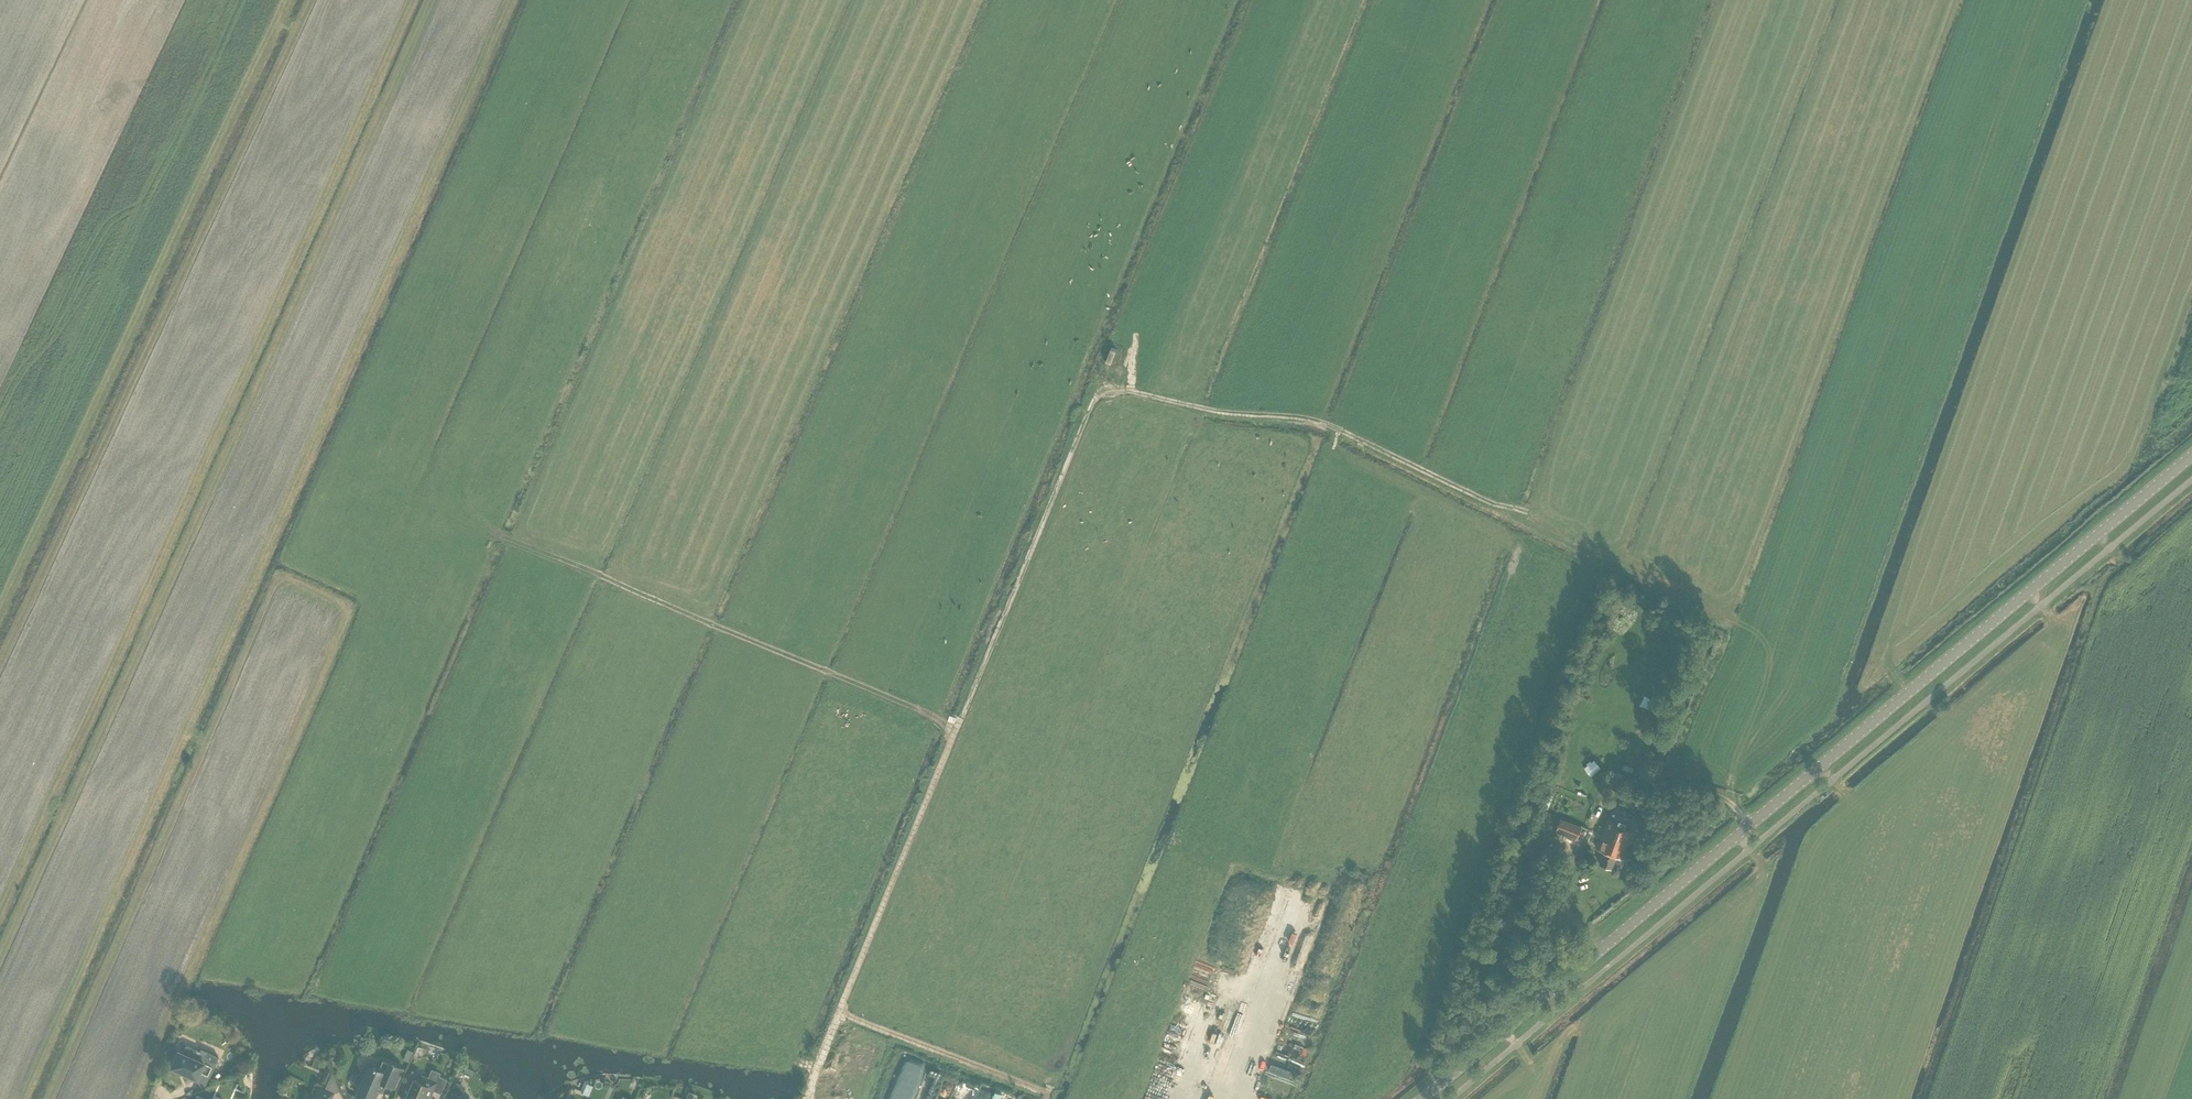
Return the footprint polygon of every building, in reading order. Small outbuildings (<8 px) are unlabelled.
[(1649,770),(1652,763),(1633,755),(1630,763),(1649,770)] [(1601,768),(1594,760),(1585,768),(1591,776),(1601,768)] [(1602,791),(1619,797),(1624,782),(1617,780),(1616,783),(1612,782),(1616,773),(1609,771),(1602,791)] [(1623,859),(1635,826),(1609,816),(1597,849),(1604,852),(1599,864),(1612,869),(1616,856),(1623,859)] [(1577,840),(1582,828),(1560,819),(1555,832),(1577,840)] [(1519,930),(1522,913),(1517,912),(1513,929),(1519,930)] [(1203,1003),(1183,999),(1181,1007),(1201,1011),(1203,1003)] [(188,1046),(186,1046),(184,1048),(182,1053),(178,1051),(170,1067),(197,1079),(199,1073),(210,1077),(219,1057),(201,1049),(200,1051),(193,1048),(188,1046)] [(408,1049),(403,1060),(408,1061),(412,1051),(408,1049)] [(369,1098),(374,1098),(382,1082),(394,1087),(402,1069),(382,1060),(379,1068),(369,1063),(365,1065),(360,1075),(363,1077),(356,1093),(360,1095),(359,1097),(365,1098),(367,1098),(369,1098)] [(422,1075),(419,1082),(409,1078),(405,1087),(409,1089),(405,1098),(429,1098),(433,1090),(441,1093),(447,1079),(439,1076),(440,1073),(432,1069),(428,1078),(422,1075)] [(456,1083),(452,1092),(461,1096),(465,1087),(456,1083)] [(334,1093),(319,1087),(314,1098),(331,1098),(334,1093)]
